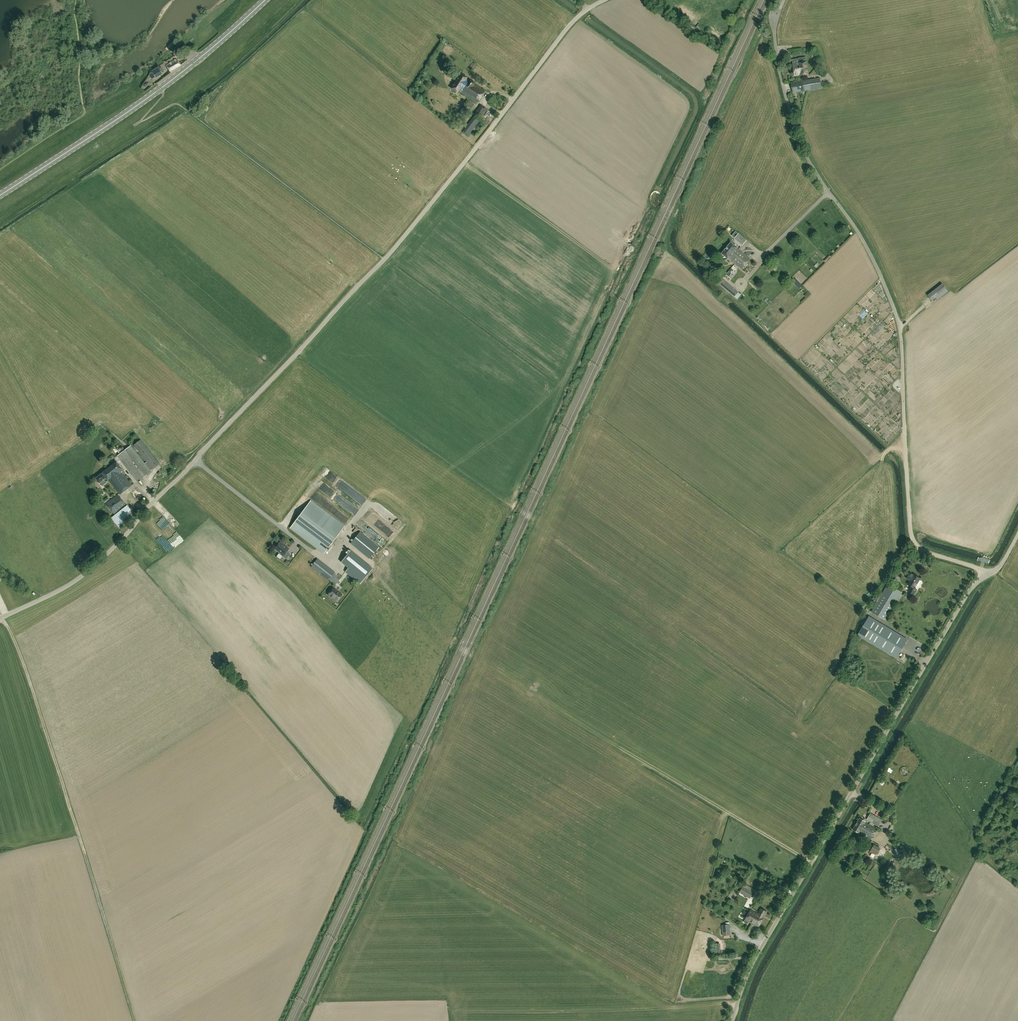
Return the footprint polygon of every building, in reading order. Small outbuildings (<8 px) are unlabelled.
[(798,59),(801,76),(808,75),(806,61),(803,62),(803,58),(800,58),(798,59)] [(166,65),(170,71),(181,65),(177,59),(169,63),(166,65)] [(801,76),(798,59),(792,60),(793,62),(794,73),(794,76),(800,75),(801,76)] [(162,74),(159,69),(158,67),(152,70),(153,72),(156,77),(162,74)] [(477,103),(485,91),(474,84),(475,83),(469,80),(466,78),(467,77),(461,74),(451,88),(457,92),(458,91),(477,103)] [(819,78),(802,81),(803,91),(821,88),(819,78)] [(802,81),(791,83),(793,93),(803,91),(802,81)] [(481,118),(487,109),(481,105),(474,114),(481,118)] [(463,132),(468,135),(480,120),(474,116),(463,131),(463,132)] [(734,264),(743,253),(736,247),(731,242),(722,253),(727,258),(734,264)] [(750,259),(743,253),(734,264),(741,270),(750,259)] [(737,292),(718,275),(714,280),(734,296),(737,292)] [(794,280),(792,282),(799,289),(802,286),(796,279),(795,280),(794,280)] [(942,284),(928,295),(932,301),(947,290),(942,284)] [(885,300),(879,305),(883,309),(889,304),(885,300)] [(163,430),(156,437),(168,449),(175,443),(163,430)] [(137,481),(150,471),(159,464),(141,440),(134,445),(147,462),(144,463),(133,448),(131,446),(123,452),(120,448),(117,450),(115,447),(113,449),(116,452),(117,451),(120,454),(118,456),(137,481)] [(116,462),(109,468),(126,490),(132,485),(121,471),(123,470),(116,462)] [(126,490),(109,468),(96,478),(99,483),(106,478),(107,480),(108,480),(108,481),(109,480),(120,494),(126,490)] [(154,473),(149,479),(153,482),(157,475),(154,473)] [(111,499),(106,503),(114,514),(126,505),(118,494),(117,495),(115,497),(111,499)] [(311,501),(290,528),(324,554),(344,526),(311,501)] [(128,503),(112,517),(122,528),(129,522),(125,517),(134,510),(128,503)] [(175,503),(170,508),(184,521),(189,516),(175,503)] [(168,519),(178,530),(183,526),(172,515),(168,519)] [(389,536),(395,532),(391,528),(385,532),(389,536)] [(360,532),(351,543),(369,559),(379,547),(360,532)] [(280,542),(275,549),(284,555),(289,549),(280,542)] [(350,550),(341,562),(348,568),(345,572),(359,583),(360,584),(372,568),(350,550)] [(335,572),(317,559),(311,567),(329,580),(329,579),(332,581),(335,577),(333,575),(335,572)] [(910,588),(908,592),(914,595),(917,590),(914,588),(920,579),(913,575),(910,573),(908,577),(911,579),(911,580),(910,580),(908,584),(912,587),(911,589),(910,588)] [(888,584),(872,612),(885,620),(902,592),(888,584)] [(333,588),(328,595),(337,602),(342,595),(333,588)] [(869,616),(858,635),(896,658),(908,640),(869,616)] [(867,820),(878,827),(882,820),(871,813),(867,820)] [(859,832),(860,833),(861,830),(865,832),(869,825),(865,822),(859,818),(853,830),(859,833),(859,832)] [(861,830),(860,833),(864,835),(864,836),(863,836),(862,839),(866,841),(867,838),(867,837),(871,839),(876,829),(869,825),(865,832),(861,830)] [(874,845),(870,851),(880,856),(883,850),(874,845)] [(750,898),(750,897),(753,892),(743,886),(740,892),(739,893),(750,898)] [(761,909),(758,914),(753,924),(758,927),(767,912),(761,909)] [(758,914),(750,910),(745,920),(747,921),(745,923),(747,924),(749,922),(753,924),(758,914)] [(723,935),(731,935),(730,925),(722,926),(723,935)]
